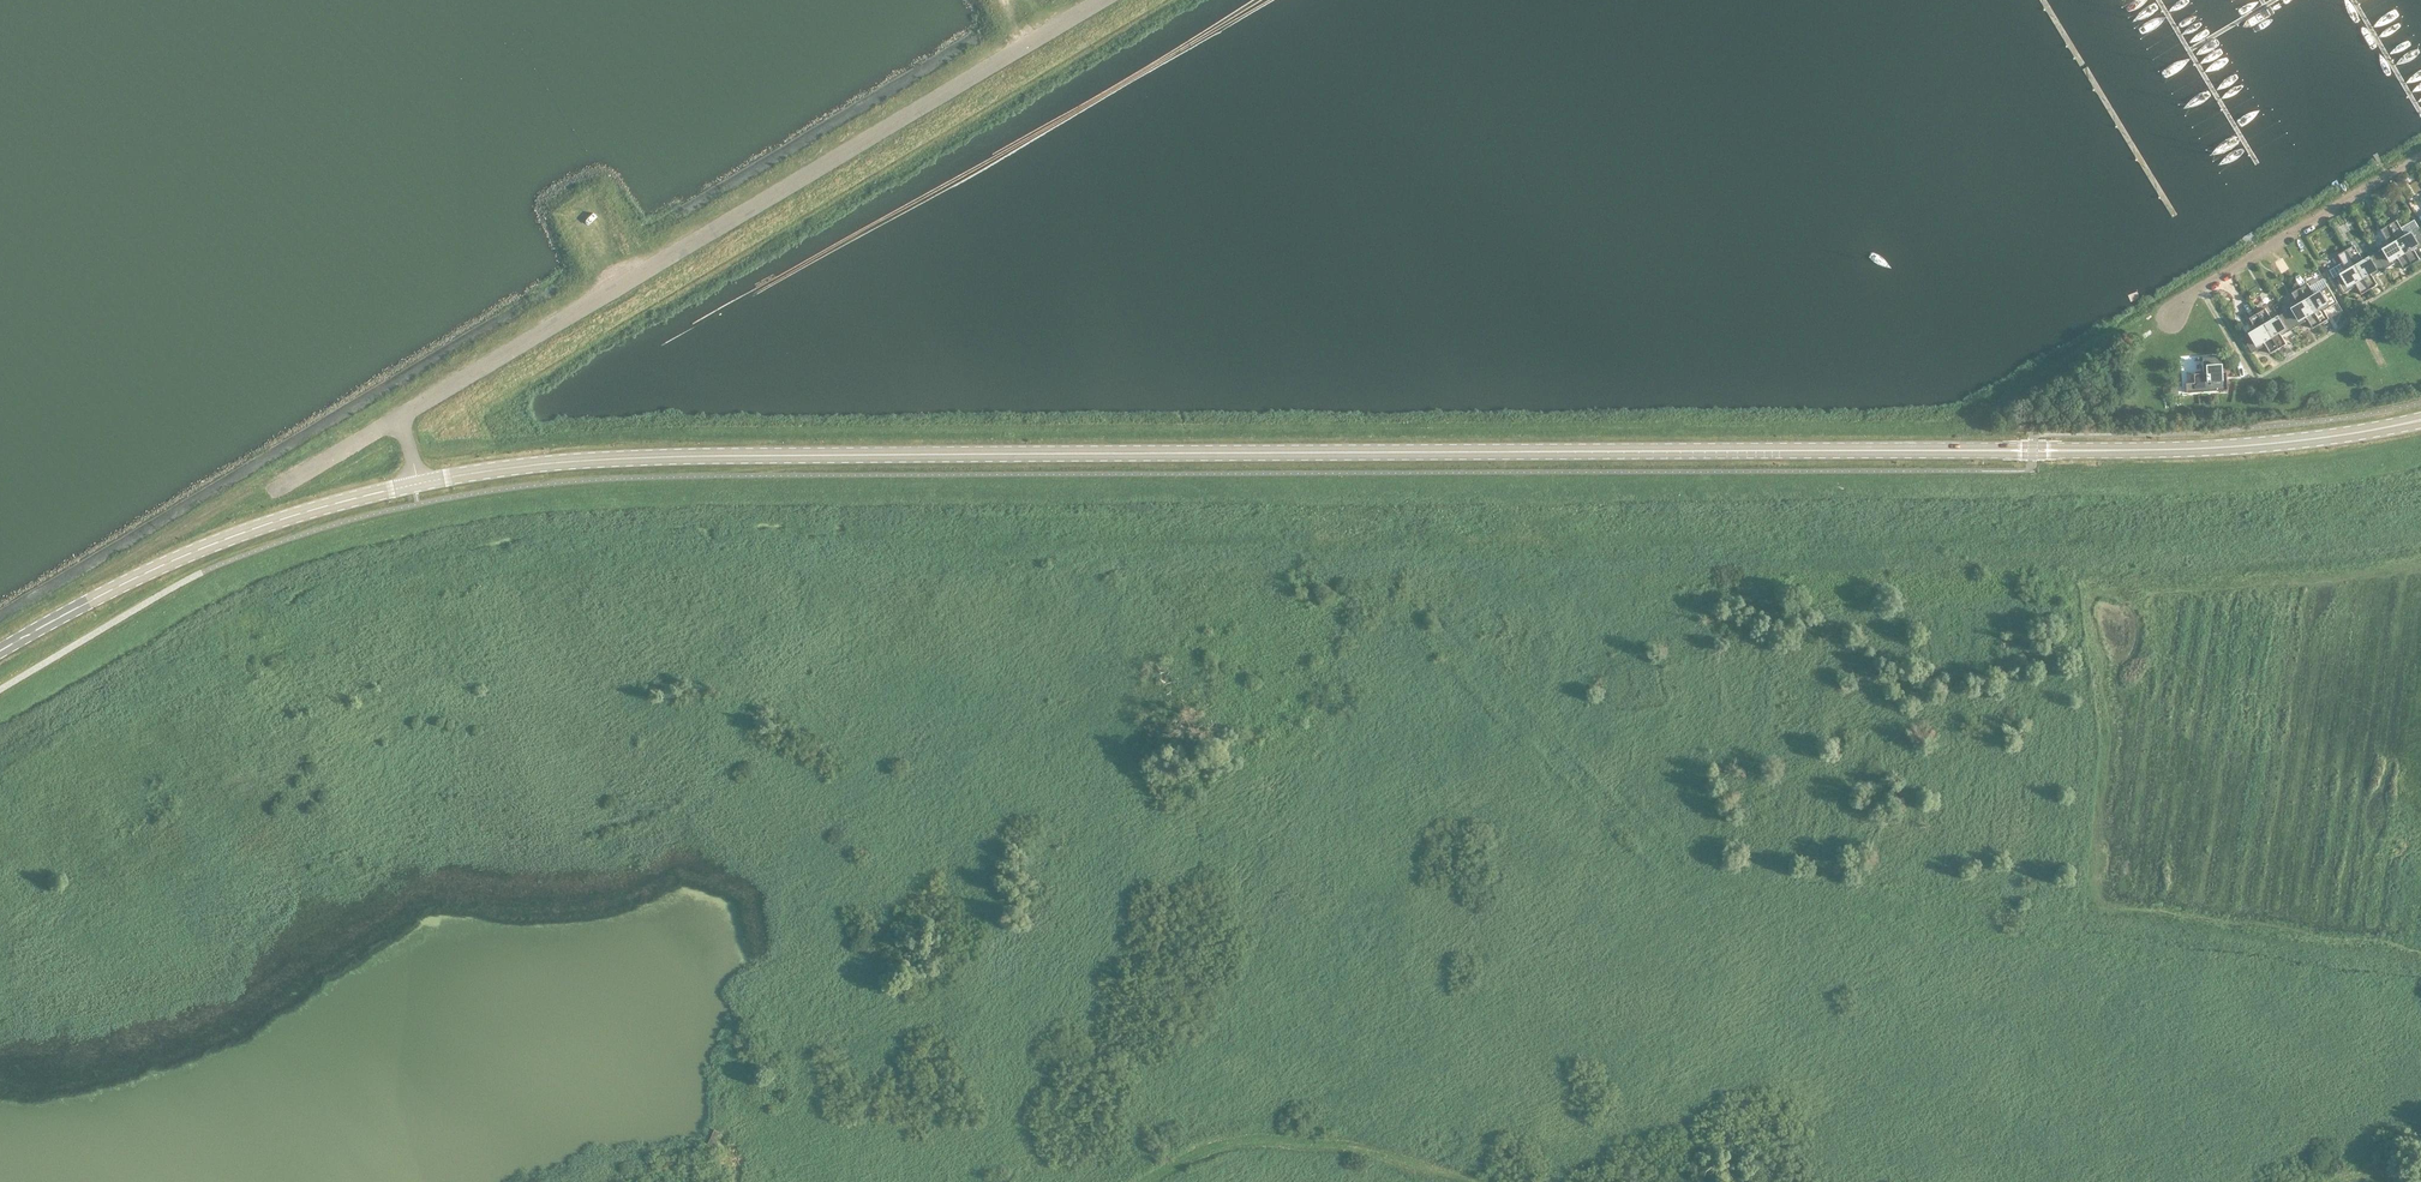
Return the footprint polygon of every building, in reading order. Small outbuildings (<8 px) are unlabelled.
[(2397,219),(2389,224),(2412,264),(2420,259),(2415,250),(2420,247),(2420,229),(2415,219),(2414,219),(2401,227),(2397,219)] [(2412,264),(2389,224),(2381,229),(2390,244),(2377,252),(2386,268),(2399,260),(2404,268),(2412,264)] [(2355,244),(2346,249),(2370,289),(2378,284),(2373,275),(2386,268),(2377,252),(2364,260),(2355,244)] [(2370,289),(2346,249),(2338,254),(2348,269),(2334,277),(2344,293),(2357,285),(2362,293),(2370,289)] [(2308,282),(2300,287),(2321,323),(2329,318),(2324,310),(2338,301),(2328,286),(2315,294),(2308,282)] [(2321,323),(2300,287),(2292,292),(2299,303),(2286,311),(2295,327),(2308,319),(2313,327),(2321,323)] [(2258,295),(2250,300),(2279,348),(2287,343),(2282,335),(2295,327),(2286,311),(2273,319),(2258,295)] [(2279,348),(2250,300),(2242,305),(2257,329),(2243,337),(2253,352),(2266,344),(2271,353),(2279,348)] [(2186,392),(2227,389),(2226,370),(2221,371),(2220,355),(2202,356),(2203,372),(2193,373),(2194,382),(2185,382),(2186,392)] [(721,1133),(716,1130),(710,1144),(715,1146),(721,1133)]
